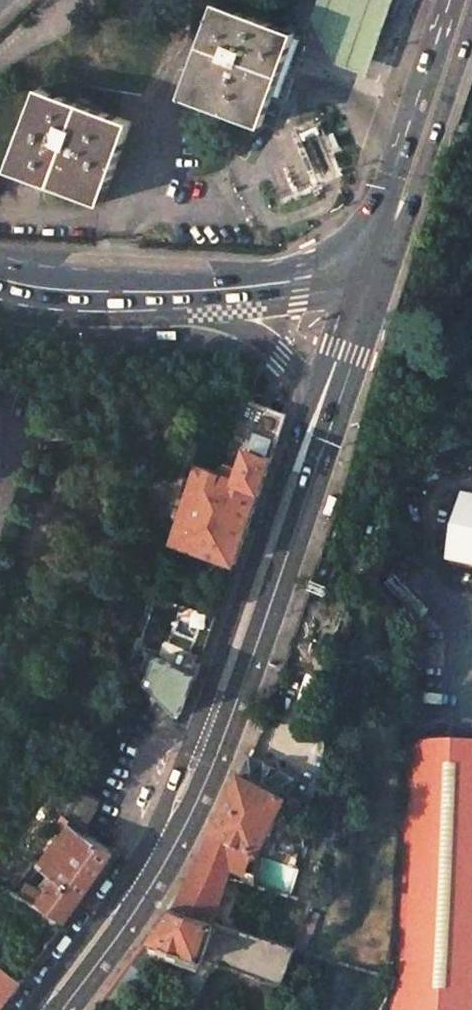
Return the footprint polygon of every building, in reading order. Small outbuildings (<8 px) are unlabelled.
[(393,0),(318,0),(313,15),(336,61),(359,68),(369,71),(383,30),(393,0)] [(262,126),(295,32),(214,4),(182,97),(198,103),(262,126)] [(101,204),(129,122),(37,89),(8,170),(50,185),(101,204)] [(251,451),(273,458),(286,417),(245,404),(236,436),(251,451)] [(198,468),(171,543),(236,566),(244,542),(267,477),(273,458),(251,451),(245,470),(231,465),(222,469),(220,475),(198,468)] [(348,497),(340,494),(334,512),(342,515),(348,497)] [(469,504),(456,560),(471,563),(471,505),(469,504)] [(190,697),(173,691),(168,704),(182,717),(190,697)] [(397,983),(396,1009),(471,1009),(471,745),(408,743),(397,983)] [(12,764),(22,751),(11,744),(2,758),(12,764)] [(263,853),(275,828),(279,819),(298,778),(252,757),(242,778),(216,831),(260,851),(263,853)] [(286,822),(279,819),(275,828),(283,831),(286,822)] [(32,886),(23,897),(65,921),(113,852),(87,832),(73,822),(39,864),(56,877),(45,894),(32,886)] [(226,876),(238,850),(213,838),(205,853),(199,865),(226,876)] [(262,860),(260,882),(273,884),(275,861),(262,860)] [(199,865),(187,887),(170,909),(215,924),(230,878),(226,876),(199,865)] [(201,966),(215,924),(170,909),(144,944),(201,966)] [(295,950),(226,928),(215,924),(201,966),(283,990),(295,950)] [(21,980),(0,962),(0,1008),(21,980)]
